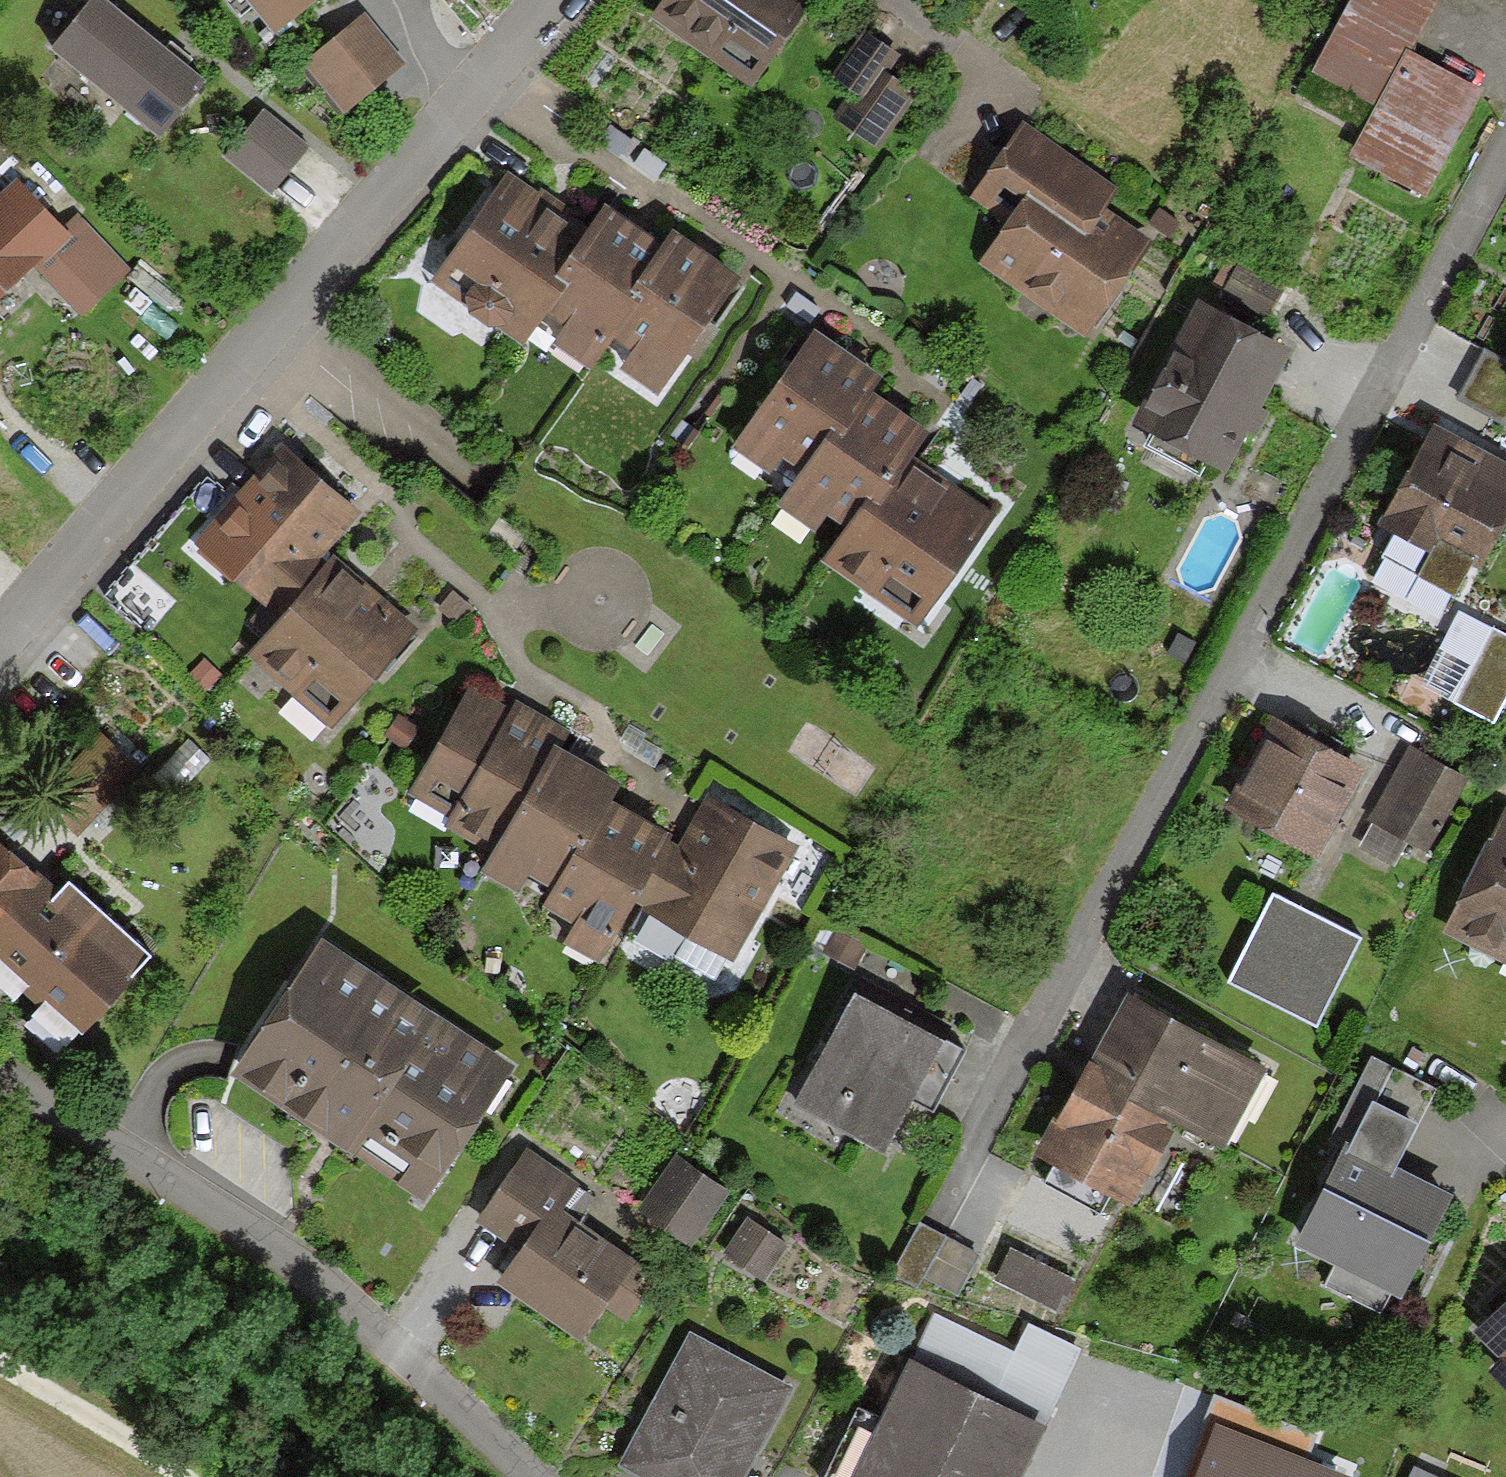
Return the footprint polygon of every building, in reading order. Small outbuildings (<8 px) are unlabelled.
[(270,35),(315,0),(242,0),(270,35)] [(648,17),(745,83),(801,0),(659,0),(648,17)] [(1299,92),(1365,125),(1405,47),(1429,0),(1346,0),(1299,92)] [(194,86),(90,4),(49,56),(152,138),(194,86)] [(395,67),(357,19),(299,65),(337,113),(395,67)] [(892,50),(861,31),(834,75),(852,87),(836,114),(870,135),(901,87),(878,73),(892,50)] [(1476,84),(1405,47),(1365,125),(1351,153),(1422,189),(1476,84)] [(296,148),(258,117),(224,159),(262,189),(296,148)] [(1114,185),(1017,122),(967,197),(1005,221),(977,263),(1081,331),(1139,242),(1095,214),(1114,185)] [(514,346),(523,333),(589,232),(502,175),(427,289),(514,346)] [(62,241),(10,183),(0,191),(0,297),(62,241)] [(583,372),(605,338),(664,249),(603,210),(589,232),(523,333),(583,372)] [(669,241),(664,249),(605,338),(630,355),(617,375),(654,399),(731,281),(669,241)] [(1278,290),(1237,268),(1220,300),(1260,322),(1278,290)] [(1285,358),(1196,310),(1132,427),(1221,476),(1285,358)] [(871,369),(810,327),(733,439),(793,481),(860,384),(871,369)] [(1480,353),(1457,398),(1500,420),(1505,409),(1505,366),(1480,353)] [(920,425),(860,384),(793,481),(777,505),(815,531),(829,511),(851,526),(900,455),(920,425)] [(1431,430),(1379,532),(1426,556),(1434,541),(1480,564),(1505,513),(1505,469),(1431,430)] [(353,514),(275,447),(189,547),(278,623),(320,574),(309,565),(353,514)] [(988,515),(900,455),(851,526),(826,561),(914,621),(988,515)] [(409,635),(328,565),(320,574),(278,623),(245,662),(326,732),(409,635)] [(467,606),(447,591),(435,607),(455,622),(467,606)] [(1491,635),(1453,708),(1488,726),(1505,691),(1505,643),(1491,635)] [(488,850),(546,741),(555,723),(507,697),(501,709),(466,691),(413,791),(453,812),(445,827),(488,850)] [(1357,768),(1272,725),(1225,811),(1310,856),(1357,768)] [(615,777),(546,741),(488,850),(475,874),(513,894),(522,878),(553,894),(602,802),(615,777)] [(1458,773),(1406,748),(1369,823),(1421,849),(1458,773)] [(732,962),(793,846),(701,797),(677,842),(667,837),(629,908),(732,962)] [(602,802),(553,894),(541,916),(570,931),(563,945),(600,964),(629,908),(667,837),(602,802)] [(1502,810),(1443,935),(1505,964),(1505,812),(1502,810)] [(78,1040),(146,960),(63,890),(52,903),(0,859),(0,974),(78,1040)] [(1352,940),(1266,901),(1225,988),(1311,1028),(1352,940)] [(857,951),(830,935),(819,955),(846,970),(857,951)] [(509,1073),(317,948),(246,1056),(229,1082),(420,1208),(509,1073)] [(964,1053),(859,995),(797,1108),(878,1152),(909,1095),(934,1108),(964,1053)] [(1121,1001),(1079,1082),(1172,1130),(1218,1154),(1260,1073),(1121,1001)] [(1426,1087),(1369,1060),(1332,1141),(1343,1146),(1389,1167),(1426,1087)] [(1172,1130),(1079,1082),(1039,1160),(1132,1208),(1172,1130)] [(1447,1194),(1389,1167),(1343,1146),(1294,1250),(1398,1299),(1447,1194)] [(476,1221),(524,1251),(501,1287),(576,1335),(595,1305),(617,1319),(649,1269),(552,1207),(569,1180),(521,1150),(476,1221)] [(718,1188),(667,1156),(636,1205),(687,1237),(718,1188)] [(779,1242),(742,1219),(721,1253),(757,1276),(779,1242)] [(976,1254),(916,1224),(891,1275),(923,1291),(927,1283),(955,1297),(976,1254)] [(1072,1281),(1013,1250),(997,1280),(1056,1310),(1072,1281)] [(1473,1336),(1501,1365),(1489,1376),(1505,1393),(1505,1305),(1473,1336)] [(1080,1351),(1030,1327),(1017,1354),(932,1314),(856,1476),(1021,1476),(1080,1351)] [(686,1334),(618,1465),(641,1476),(733,1476),(781,1384),(686,1334)] [(1213,1435),(1204,1455),(1197,1471),(1194,1476),(1343,1476),(1308,1462),(1318,1440),(1213,1394),(1199,1428),(1213,1435)] [(1416,1466),(1411,1476),(1439,1476),(1416,1466)]
